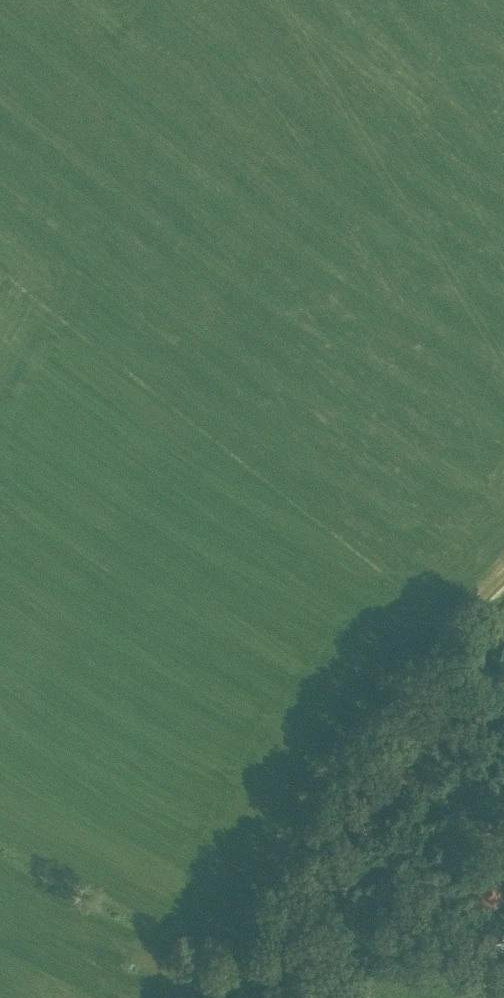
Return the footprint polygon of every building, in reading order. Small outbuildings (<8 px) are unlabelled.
[(503,901),(503,890),(490,871),(473,884),(492,910),(503,901)]
